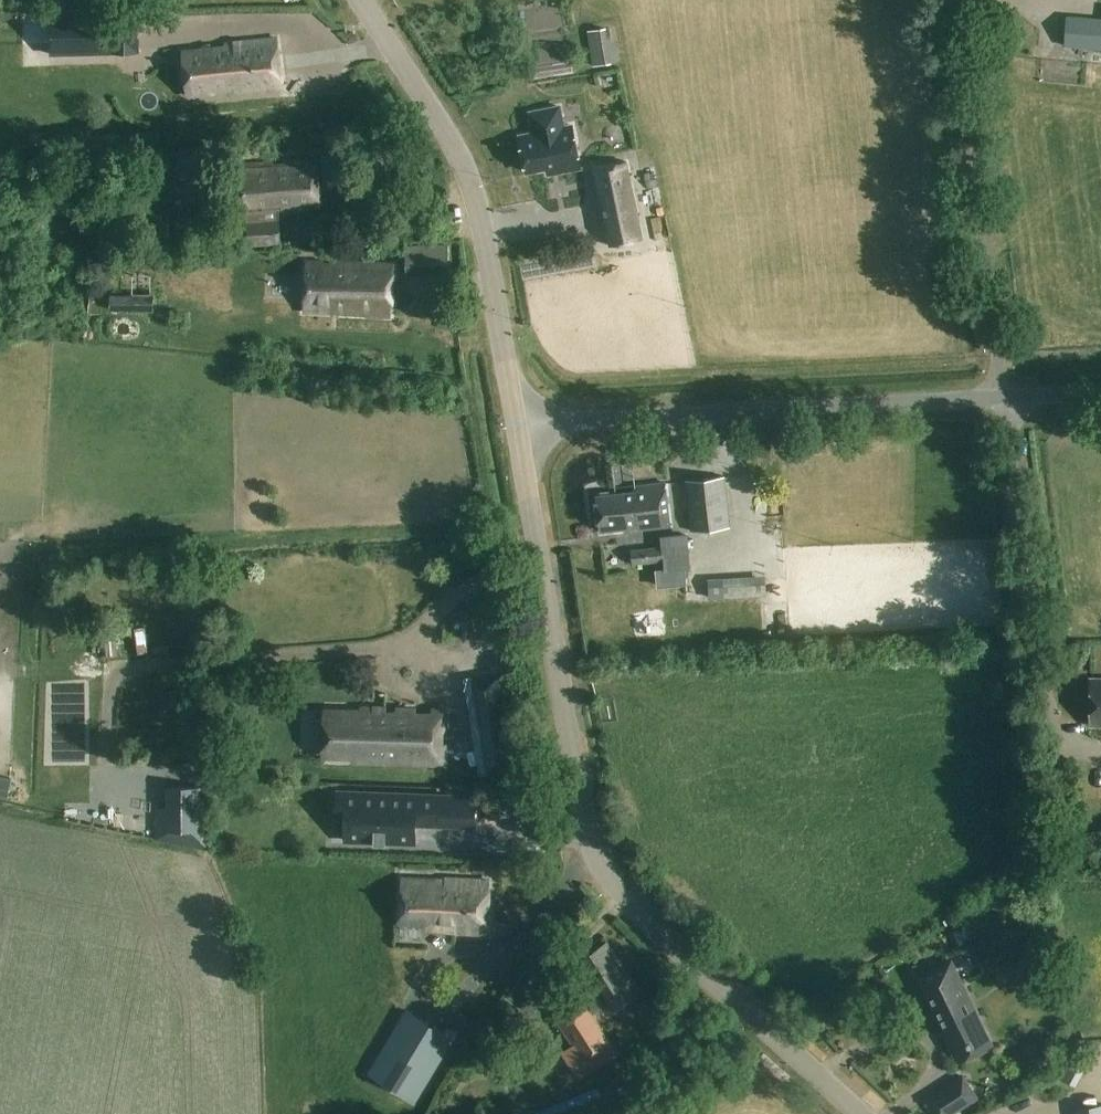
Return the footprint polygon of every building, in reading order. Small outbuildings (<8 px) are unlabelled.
[(1067,16),(1064,46),(1100,49),(1100,19),(1067,16)] [(586,31),(593,66),(611,63),(605,28),(586,31)] [(285,86),(277,36),(240,39),(241,42),(184,46),(188,92),(214,91),(216,88),(244,85),(245,89),(285,86)] [(567,128),(563,107),(533,113),(537,134),(523,136),(530,172),(562,166),(563,172),(584,168),(576,126),(567,128)] [(179,169),(218,165),(216,144),(177,148),(179,169)] [(299,212),(319,210),(316,158),(240,163),(243,211),(247,210),(249,247),(281,244),(280,224),(283,223),(285,246),(320,244),(319,220),(300,222),(299,212)] [(612,247),(643,241),(629,166),(598,172),(612,247)] [(399,240),(399,221),(372,221),(371,239),(399,240)] [(409,276),(422,276),(423,249),(410,249),(409,276)] [(393,317),(395,266),(307,263),(305,308),(336,309),(335,315),(393,317)] [(154,311),(154,295),(111,294),(111,309),(154,311)] [(691,531),(731,526),(725,476),(685,481),(691,531)] [(604,536),(672,529),(668,486),(637,489),(637,495),(600,499),(604,536)] [(664,569),(686,568),(690,568),(689,545),(632,548),(633,563),(663,561),(664,569)] [(686,568),(664,569),(658,570),(659,586),(687,584),(686,568)] [(724,597),(767,594),(766,575),(723,577),(724,597)] [(160,650),(158,624),(147,624),(149,651),(160,650)] [(127,631),(115,632),(118,654),(130,653),(127,631)] [(488,772),(520,766),(504,670),(471,675),(488,772)] [(1090,677),(1090,727),(1100,727),(1100,677),(1090,677)] [(325,709),(323,755),(354,756),(354,761),(448,764),(450,713),(325,709)] [(156,839),(156,840),(209,849),(209,825),(209,790),(209,786),(205,786),(201,786),(187,786),(177,786),(174,786),(170,786),(169,796),(169,808),(168,808),(156,808),(156,839)] [(338,792),(337,820),(348,820),(347,841),(413,843),(414,823),(432,824),(444,824),(446,825),(446,818),(447,802),(447,796),(443,796),(427,795),(338,792)] [(446,818),(446,825),(474,825),(474,819),(474,803),(475,797),(447,796),(447,802),(446,818)] [(490,935),(491,879),(403,877),(402,926),(425,927),(424,934),(490,935)] [(592,1013),(605,1004),(614,1016),(644,994),(630,975),(626,978),(619,969),(624,965),(614,951),(614,950),(608,942),(581,960),(592,975),(587,979),(596,991),(556,1020),(574,1045),(594,1073),(621,1054),(592,1013)] [(951,962),(916,979),(956,1062),(992,1044),(951,962)] [(534,1015),(555,988),(538,974),(517,1002),(534,1015)] [(408,1012),(369,1076),(416,1105),(455,1041),(408,1012)] [(963,1076),(927,1100),(936,1113),(951,1113),(977,1097),(963,1076)]
